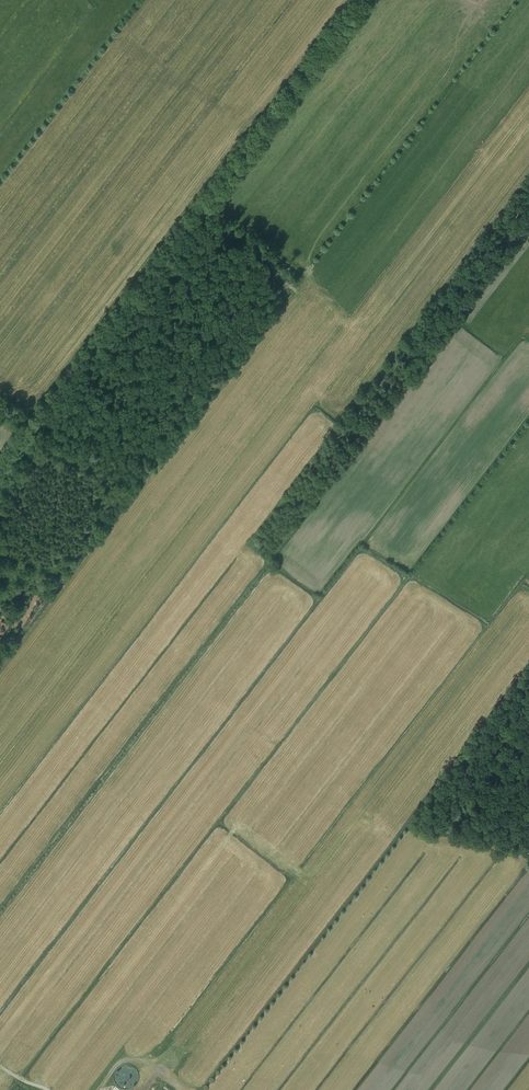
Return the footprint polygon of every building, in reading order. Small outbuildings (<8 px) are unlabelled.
[(138,1088),(139,1067),(119,1067),(119,1088),(138,1088)]
